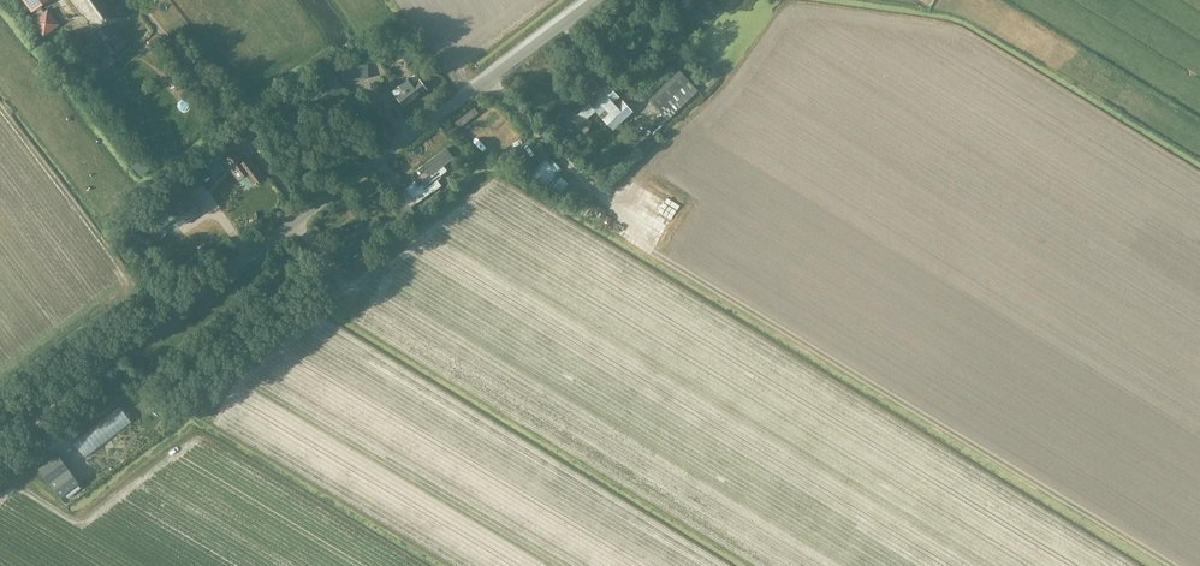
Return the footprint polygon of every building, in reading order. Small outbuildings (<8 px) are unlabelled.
[(81,16),(82,15),(87,21),(85,22),(103,44),(98,48),(106,58),(125,43),(114,28),(128,17),(115,0),(68,0),(81,16)] [(710,14),(717,8),(711,0),(699,0),(710,14)] [(35,12),(36,14),(32,18),(42,32),(56,22),(46,8),(42,10),(40,7),(35,12)] [(342,79),(368,78),(366,64),(341,65),(342,79)] [(697,90),(674,66),(644,95),(667,119),(697,90)] [(405,113),(402,108),(426,89),(414,72),(390,91),(396,99),(386,106),(396,120),(405,113)] [(344,92),(338,79),(294,104),(299,115),(344,92)] [(560,107),(555,120),(564,125),(561,131),(579,139),(582,132),(585,134),(591,121),(585,119),(594,111),(612,129),(631,111),(606,85),(587,103),(576,114),(560,107)] [(445,147),(421,165),(430,176),(418,186),(413,180),(399,193),(398,192),(391,197),(407,219),(414,214),(410,207),(431,190),(432,191),(440,185),(436,180),(439,178),(440,173),(445,170),(442,166),(453,158),(445,147)] [(237,179),(243,175),(251,186),(257,182),(259,183),(262,181),(263,178),(264,177),(249,156),(242,161),(234,150),(223,159),(237,179)] [(535,170),(550,183),(565,165),(550,152),(535,170)] [(211,153),(200,161),(209,173),(220,165),(216,160),(211,153)] [(562,195),(573,179),(564,173),(553,189),(562,195)] [(199,211),(190,198),(169,213),(178,226),(199,211)] [(145,220),(153,232),(167,222),(159,211),(145,220)] [(56,453),(36,468),(58,497),(78,483),(56,453)]
